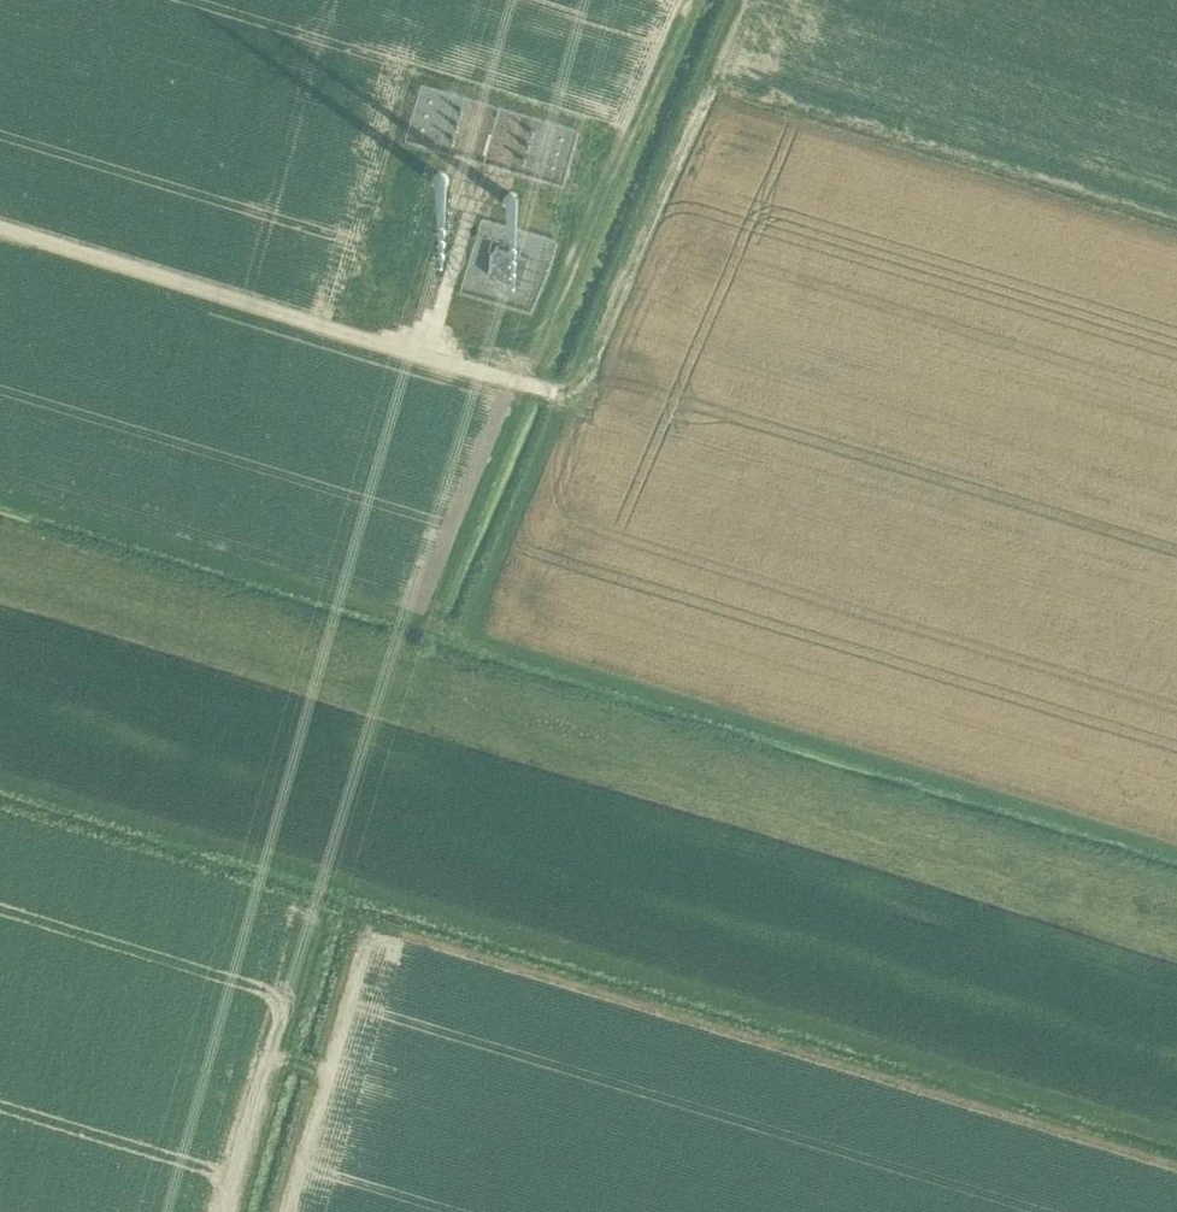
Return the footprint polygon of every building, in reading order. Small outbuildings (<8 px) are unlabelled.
[(493,245),(486,273),(519,282),(526,254),(493,245)]
